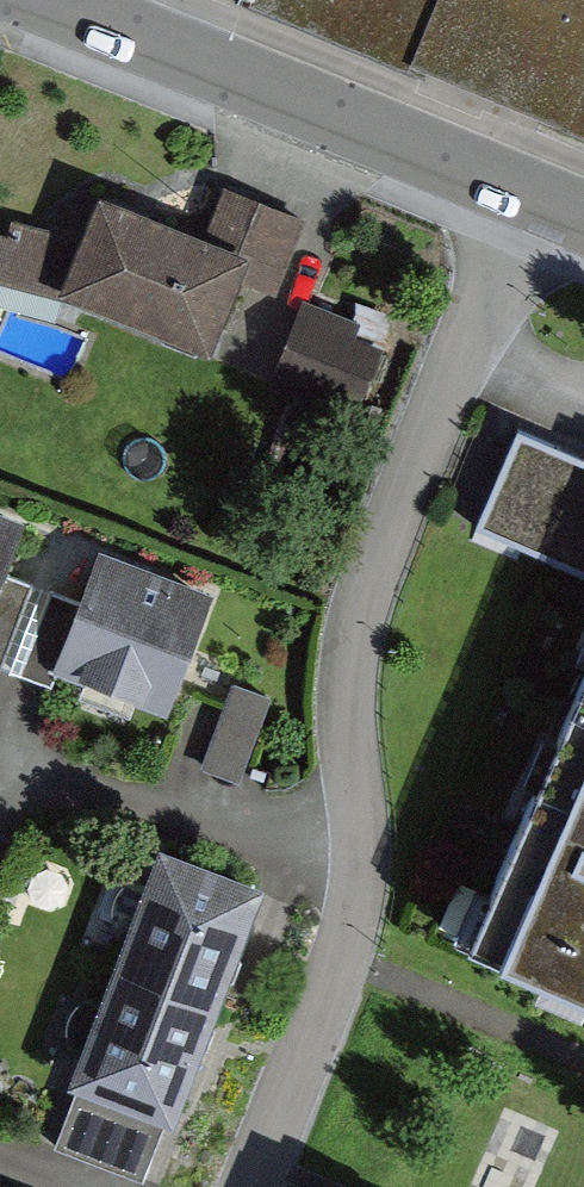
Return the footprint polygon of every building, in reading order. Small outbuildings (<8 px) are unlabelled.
[(583,120),(583,0),(284,0),(583,120)] [(27,277),(37,231),(0,223),(0,271),(27,277)] [(43,336),(198,396),(237,295),(82,236),(43,336)] [(376,381),(289,347),(263,413),(350,448),(376,381)] [(490,438),(442,559),(575,611),(426,958),(583,1032),(583,478),(490,438)] [(0,557),(0,582),(8,560),(0,557)] [(201,636),(86,589),(37,708),(152,755),(201,636)] [(239,681),(215,768),(250,778),(275,690),(239,681)] [(165,1176),(251,938),(148,901),(62,1139),(165,1176)]
